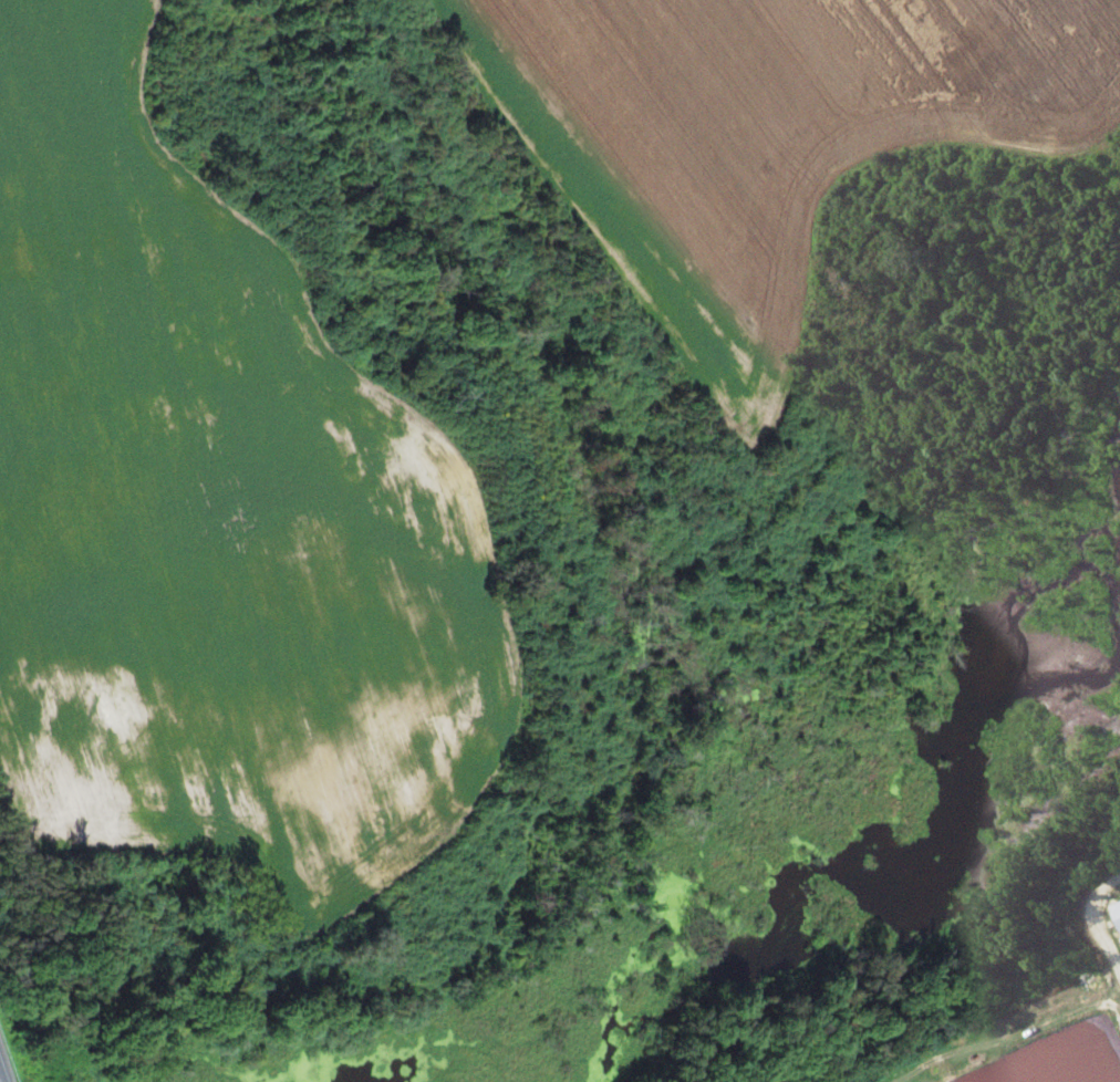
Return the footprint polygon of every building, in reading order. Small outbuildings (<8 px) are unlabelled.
[(1110,902),(1119,927),(1119,898),(1110,902)]
